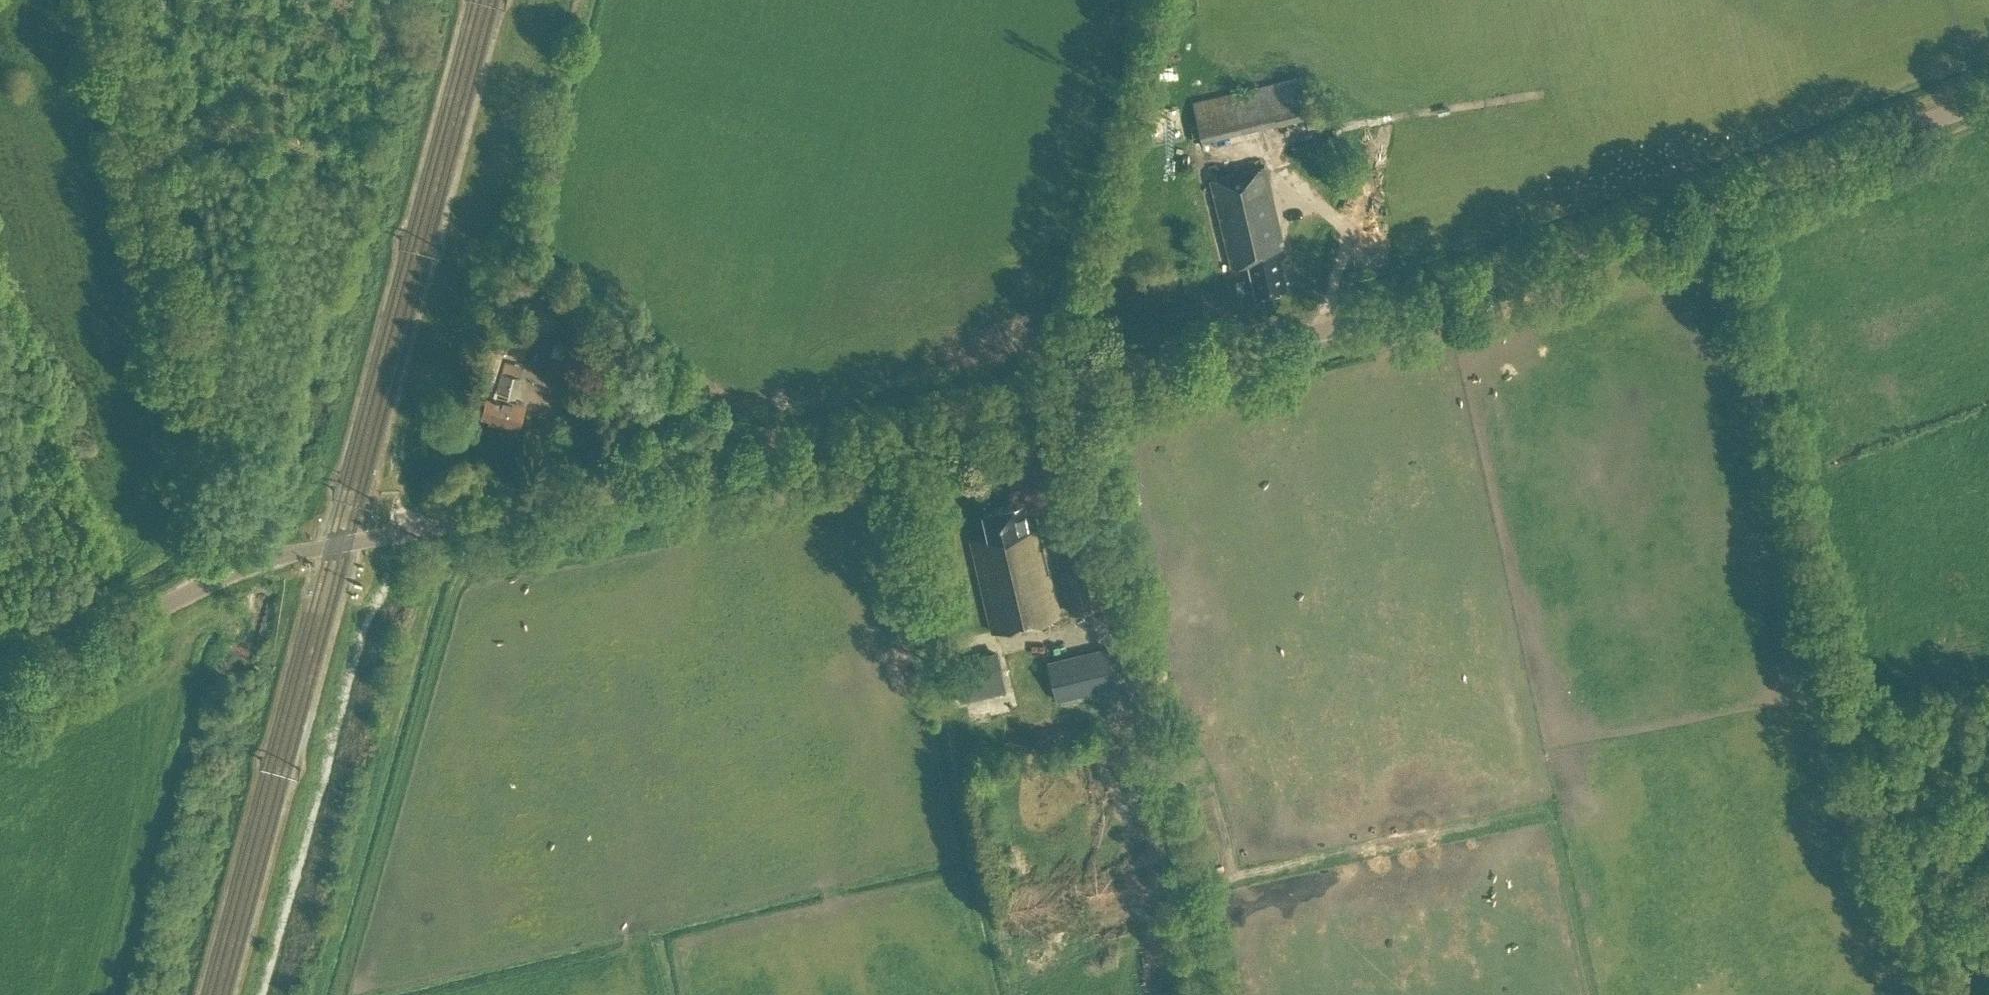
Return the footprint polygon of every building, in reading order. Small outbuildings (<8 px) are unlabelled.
[(1302,75),(1192,100),(1195,112),(1182,115),(1191,155),(1206,152),(1203,140),(1311,115),(1302,75)] [(1278,257),(1284,256),(1264,167),(1212,179),(1232,267),(1249,263),(1256,294),(1284,287),(1278,257)] [(937,366),(990,356),(988,342),(935,352),(937,366)] [(543,377),(565,384),(571,365),(549,358),(543,377)] [(503,371),(502,374),(496,396),(490,394),(484,415),(492,417),(491,422),(516,429),(523,404),(514,401),(521,376),(503,371)] [(480,388),(491,392),(494,379),(484,376),(480,388)] [(990,631),(1058,615),(1030,498),(982,509),(988,535),(969,539),(990,631)] [(1089,561),(1080,521),(1053,527),(1072,612),(1106,604),(1095,559),(1089,561)] [(1106,646),(1048,659),(1057,700),(1115,686),(1106,646)] [(950,660),(959,701),(1007,689),(997,648),(950,660)]
